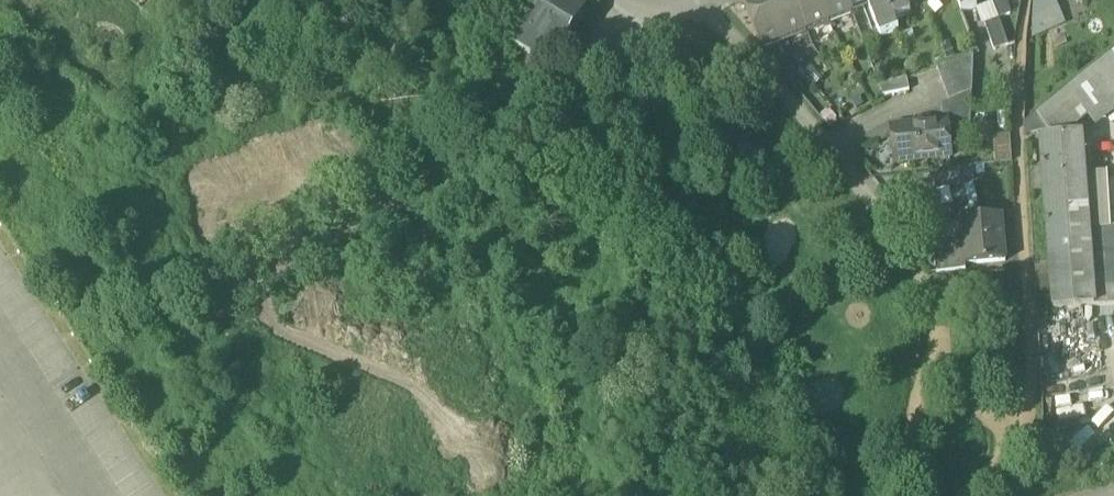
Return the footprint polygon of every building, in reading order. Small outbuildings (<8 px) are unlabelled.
[(555,41),(576,51),(592,21),(566,8),(570,0),(551,0),(525,50),(545,60),(555,41)] [(785,41),(770,0),(745,0),(743,1),(762,50),(785,41)] [(808,33),(795,0),(770,0),(785,41),(808,33)] [(830,24),(821,0),(795,0),(808,33),(830,24)] [(848,2),(847,0),(821,0),(830,24),(854,15),(851,9),(848,2)] [(851,9),(868,3),(867,0),(854,0),(848,2),(851,9)] [(894,21),(887,0),(867,0),(868,3),(881,38),(899,31),(894,21)] [(894,21),(911,15),(906,1),(910,0),(887,0),(894,21)] [(962,13),(976,8),(977,8),(974,0),(957,0),(962,13)] [(1032,35),(1064,21),(1054,0),(1034,0),(1032,35)] [(982,26),(985,25),(999,20),(999,18),(993,2),(977,8),(976,8),(982,26)] [(995,5),(999,18),(1010,15),(1006,2),(995,5)] [(985,25),(994,51),(1009,46),(999,20),(985,25)] [(945,58),(953,55),(955,55),(950,41),(940,45),(945,58)] [(964,52),(966,58),(977,54),(975,48),(964,52)] [(1067,89),(1089,118),(1088,119),(1096,130),(1113,117),(1113,52),(1067,89)] [(937,69),(941,80),(973,68),(974,55),(966,58),(937,69)] [(945,58),(948,65),(955,62),(953,55),(945,58)] [(973,81),(973,68),(941,80),(945,91),(973,81)] [(879,84),(883,96),(909,91),(907,79),(880,84),(879,84)] [(972,93),(973,81),(945,91),(949,102),(972,93)] [(1046,130),(1048,133),(1078,129),(1088,119),(1089,118),(1067,89),(1036,114),(1046,130)] [(971,127),(972,93),(949,102),(942,104),(944,125),(947,124),(948,129),(971,127)] [(1025,123),(1025,135),(1046,130),(1036,114),(1025,123)] [(894,130),(898,161),(950,156),(948,129),(947,124),(944,125),(913,127),(914,129),(894,130)] [(1042,141),(1044,178),(1084,174),(1081,138),(1042,141)] [(997,140),(998,163),(1012,162),(1011,139),(997,140)] [(959,168),(960,179),(971,178),(970,167),(959,168)] [(934,171),(936,187),(961,184),(960,179),(959,168),(934,171)] [(1044,178),(1052,276),(1055,311),(1095,308),(1089,232),(1085,176),(1085,174),(1084,174),(1044,178)] [(1108,174),(1085,176),(1089,232),(1112,230),(1108,174)] [(933,223),(915,188),(902,195),(920,230),(933,223)] [(960,220),(962,242),(964,265),(965,265),(1005,261),(1001,216),(960,220)] [(1089,232),(1095,308),(1113,307),(1113,230),(1112,230),(1089,232)] [(966,270),(965,265),(964,265),(962,242),(933,245),(935,268),(936,273),(966,270)] [(920,246),(927,268),(935,268),(933,245),(920,246)] [(1033,313),(1055,311),(1052,276),(1030,278),(1033,313)]
